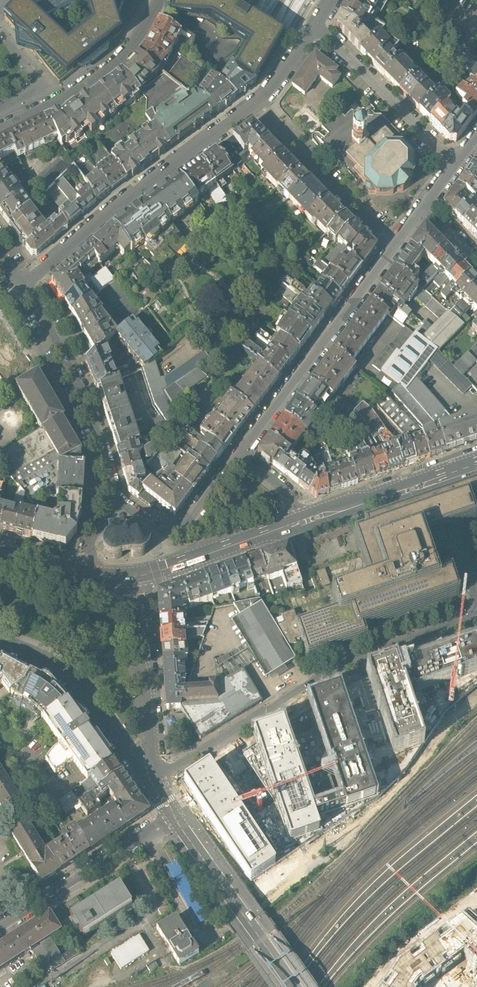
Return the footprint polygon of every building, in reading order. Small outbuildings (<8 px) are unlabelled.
[(108,51),(109,42),(122,31),(117,18),(123,0),(43,0),(29,8),(21,0),(5,18),(4,19),(15,30),(16,45),(16,48),(19,49),(35,53),(60,83),(67,76),(75,70),(83,72),(108,51)] [(174,11),(212,16),(252,41),(236,69),(256,84),(283,37),(226,0),(176,0),(174,11)] [(340,16),(359,27),(363,21),(369,26),(372,22),(379,12),(359,0),(350,0),(340,16)] [(379,12),(380,13),(388,0),(359,0),(379,12)] [(358,29),(359,27),(340,16),(334,26),(343,35),(360,52),(371,42),(358,29)] [(159,18),(150,35),(173,48),(183,31),(159,18)] [(372,22),(369,26),(379,34),(384,29),(372,22)] [(158,72),(173,48),(150,35),(138,54),(158,72)] [(360,52),(374,66),(387,48),(389,46),(378,35),(371,42),(360,52)] [(383,76),(398,59),(387,48),(374,66),(383,76)] [(138,54),(122,71),(141,92),(158,72),(138,54)] [(462,60),(476,72),(476,63),(466,56),(462,60)] [(315,61),(310,67),(308,65),(292,85),(304,95),(318,77),(332,88),(339,78),(334,74),(336,71),(318,57),(315,61)] [(416,75),(399,58),(398,59),(383,76),(399,92),(416,75)] [(462,60),(458,66),(472,77),(469,81),(470,83),(476,88),(476,72),(462,60)] [(256,84),(236,69),(232,66),(219,83),(236,97),(256,84)] [(105,84),(88,96),(107,124),(141,92),(122,71),(105,84)] [(426,85),(416,75),(399,92),(409,102),(426,85)] [(213,78),(199,97),(218,113),(236,97),(219,83),(213,78)] [(476,102),(476,88),(470,83),(464,91),(476,102)] [(409,102),(419,112),(436,95),(426,85),(409,102)] [(464,117),(472,122),(476,117),(476,115),(476,102),(464,91),(461,89),(456,96),(466,105),(463,109),(467,112),(464,117)] [(419,112),(430,123),(448,104),(449,103),(439,93),(436,95),(419,112)] [(154,127),(170,148),(192,132),(218,113),(199,97),(195,94),(156,118),(159,123),(154,127)] [(92,134),(107,124),(88,96),(70,108),(64,112),(61,108),(43,120),(48,127),(51,125),(59,137),(63,142),(72,135),(75,140),(90,130),(92,134)] [(452,108),(448,104),(430,123),(441,135),(455,118),(449,112),(452,108)] [(402,147),(409,155),(413,151),(383,121),(379,121),(370,111),(368,111),(362,116),(359,114),(351,113),(345,119),(341,115),(341,114),(338,111),(321,128),(329,135),(321,143),(333,156),(335,154),(344,163),(344,170),(349,174),(352,171),(356,167),(346,157),(356,147),(352,144),(352,138),(356,134),(362,134),(368,141),(374,140),(384,130),(401,147),(402,147)] [(449,143),(456,143),(472,122),(464,117),(460,120),(456,117),(455,118),(441,135),(449,143)] [(43,120),(8,137),(15,152),(17,157),(59,137),(51,125),(48,127),(43,120)] [(253,124),(233,138),(244,152),(248,149),(252,154),(267,139),(253,124)] [(154,127),(110,161),(126,182),(144,168),(170,148),(154,127)] [(356,147),(346,157),(356,167),(352,171),(364,183),(364,184),(366,185),(366,191),(369,194),(375,194),(376,196),(393,196),(396,193),(403,193),(410,186),(410,179),(413,176),(413,159),(409,155),(402,147),(401,147),(384,130),(374,140),(368,141),(362,134),(356,134),(352,138),(352,144),(356,147)] [(0,141),(0,160),(15,152),(8,137),(0,141)] [(233,138),(216,152),(231,169),(235,165),(236,166),(242,162),(238,158),(244,152),(233,138)] [(267,139),(252,154),(251,155),(264,169),(281,152),(267,139)] [(89,161),(99,174),(112,191),(126,182),(110,161),(102,151),(89,161)] [(216,152),(200,163),(220,190),(226,185),(222,179),(232,171),(231,169),(216,152)] [(281,152),(264,169),(261,172),(277,189),(297,169),(281,152)] [(45,194),(47,192),(55,185),(63,178),(75,168),(64,155),(34,182),(45,194)] [(180,178),(196,199),(209,189),(211,192),(210,193),(210,195),(211,196),(219,208),(228,201),(220,190),(200,163),(180,178)] [(10,181),(0,168),(0,189),(10,181)] [(308,180),(297,169),(277,189),(288,200),(289,200),(308,180)] [(476,189),(476,174),(471,169),(464,179),(476,189)] [(90,189),(97,203),(112,191),(99,174),(87,184),(90,189)] [(75,193),(63,178),(55,185),(72,206),(85,193),(81,189),(75,193)] [(116,227),(113,229),(131,253),(132,254),(134,252),(135,252),(136,253),(143,247),(142,246),(144,245),(147,249),(145,252),(156,262),(155,263),(165,271),(174,261),(173,260),(187,246),(170,226),(172,224),(173,226),(180,220),(179,219),(184,215),(185,216),(192,210),(191,209),(198,203),(196,199),(180,178),(176,181),(175,180),(168,185),(169,187),(164,190),(163,189),(156,195),(157,196),(152,199),(151,198),(144,204),(145,205),(123,221),(122,220),(115,225),(116,227)] [(457,188),(468,196),(475,201),(476,199),(476,189),(464,179),(457,188)] [(308,180),(289,200),(306,217),(326,198),(308,180)] [(10,181),(0,189),(0,212),(21,194),(10,181)] [(63,212),(72,206),(55,185),(47,192),(63,212)] [(443,205),(455,217),(469,202),(466,199),(468,196),(457,188),(443,205)] [(72,206),(81,217),(97,203),(90,189),(85,193),(72,206)] [(21,194),(0,212),(0,213),(10,226),(30,208),(32,207),(21,194)] [(326,198),(306,217),(306,218),(312,224),(314,222),(326,235),(345,217),(326,198)] [(455,217),(463,226),(476,212),(476,210),(469,202),(455,217)] [(63,212),(59,216),(69,228),(81,217),(72,206),(63,212)] [(41,221),(30,208),(10,226),(20,238),(41,221)] [(476,228),(476,212),(463,226),(471,234),(476,228)] [(59,216),(48,228),(55,241),(69,228),(59,216)] [(345,217),(326,235),(319,242),(324,248),(331,241),(331,240),(330,239),(332,237),(337,242),(353,226),(345,217)] [(41,221),(20,238),(33,257),(35,257),(38,257),(55,241),(48,228),(41,221)] [(364,236),(353,226),(337,242),(344,248),(347,252),(350,249),(364,236)] [(422,264),(419,262),(423,257),(431,264),(446,248),(432,235),(425,228),(407,252),(395,269),(413,282),(419,275),(415,271),(422,264)] [(113,229),(94,246),(106,260),(115,252),(114,251),(117,249),(124,258),(131,253),(113,229)] [(366,239),(364,236),(350,249),(357,256),(353,262),(361,269),(373,253),(373,251),(373,249),(370,246),(372,245),(366,239)] [(94,246),(68,268),(82,289),(84,287),(81,282),(84,279),(90,273),(100,266),(107,261),(106,260),(94,246)] [(339,250),(322,267),(328,271),(347,252),(344,248),(342,250),(341,249),(339,250)] [(438,274),(454,256),(446,248),(431,264),(435,268),(434,270),(432,269),(421,280),(427,285),(438,274)] [(454,256),(438,274),(440,277),(426,292),(432,298),(449,281),(463,265),(454,256)] [(113,283),(117,281),(144,262),(139,257),(119,271),(118,273),(113,276),(110,278),(113,283)] [(339,263),(331,274),(348,286),(361,269),(353,262),(346,257),(340,264),(339,263)] [(112,267),(107,261),(100,266),(90,273),(95,279),(105,272),(106,273),(108,272),(112,269),(111,267),(112,267)] [(322,267),(318,264),(313,269),(321,274),(322,274),(326,277),(322,282),(340,296),(348,286),(331,274),(328,271),(322,267)] [(446,301),(451,295),(471,274),(463,265),(449,281),(453,285),(451,287),(450,286),(440,295),(446,301)] [(65,302),(82,289),(68,268),(52,281),(65,302)] [(413,282),(395,269),(380,289),(404,306),(414,297),(440,320),(448,311),(432,298),(426,292),(413,282)] [(95,279),(90,283),(99,293),(100,292),(113,283),(110,278),(108,276),(106,273),(105,272),(95,279)] [(90,283),(95,279),(90,273),(84,279),(81,282),(84,287),(90,283)] [(332,307),(340,296),(322,282),(317,288),(299,274),(295,280),(311,292),(332,307)] [(471,274),(451,295),(456,299),(451,304),(456,309),(476,286),(476,279),(471,274)] [(278,284),(282,287),(287,281),(282,278),(278,284)] [(113,283),(100,292),(127,323),(143,310),(137,303),(136,303),(130,296),(117,281),(113,283)] [(304,294),(287,281),(282,287),(288,292),(323,318),(332,307),(311,292),(306,298),(304,297),(304,294)] [(456,309),(451,313),(465,325),(476,313),(476,286),(456,309)] [(282,287),(273,298),(280,303),(288,292),(282,287)] [(82,289),(65,302),(73,314),(89,301),(90,299),(82,289)] [(404,306),(380,289),(371,300),(390,314),(391,315),(398,305),(401,307),(399,311),(408,318),(412,313),(404,306)] [(323,318),(288,292),(280,303),(286,308),(289,304),(295,309),(288,318),(311,335),(323,318)] [(390,314),(371,300),(352,326),(371,338),(390,314)] [(89,301),(73,314),(75,318),(79,325),(89,341),(92,347),(96,353),(101,350),(105,347),(117,335),(100,313),(101,312),(95,305),(94,306),(89,301)] [(426,320),(416,333),(437,350),(439,352),(465,325),(451,313),(448,311),(440,320),(434,326),(426,320)] [(285,324),(277,335),(298,351),(311,335),(288,318),(283,314),(279,319),(285,324)] [(117,335),(129,350),(128,351),(128,352),(131,355),(132,355),(133,355),(144,368),(148,367),(154,361),(161,355),(158,351),(158,350),(158,349),(154,344),(153,344),(152,345),(142,332),(142,331),(138,326),(137,325),(136,326),(133,322),(117,335)] [(371,338),(352,326),(334,350),(353,363),(371,338)] [(373,364),(382,371),(397,351),(399,352),(416,333),(406,327),(391,346),(388,345),(373,364)] [(298,351),(277,335),(276,335),(272,340),(270,340),(269,338),(266,336),(264,336),(259,332),(255,338),(271,350),(289,364),(298,351)] [(397,351),(382,371),(400,385),(406,391),(416,378),(429,362),(437,350),(416,333),(399,352),(397,351)] [(246,345),(241,351),(259,364),(278,379),(289,364),(271,350),(263,360),(261,358),(262,357),(262,356),(246,345)] [(468,352),(476,361),(476,346),(476,345),(468,352)] [(96,353),(86,361),(97,387),(117,379),(111,366),(112,364),(105,347),(101,350),(96,353)] [(353,363),(334,350),(326,360),(349,378),(358,366),(353,363)] [(437,350),(429,362),(463,395),(473,386),(463,376),(454,366),(439,352),(437,350)] [(169,376),(164,378),(168,390),(197,369),(212,360),(204,351),(169,376)] [(463,376),(476,362),(476,361),(468,352),(454,366),(463,376)] [(349,378),(326,360),(312,379),(333,396),(349,378)] [(144,368),(141,370),(153,405),(166,424),(180,416),(172,404),(165,393),(168,390),(164,378),(160,379),(154,361),(148,367),(144,368)] [(259,364),(233,397),(253,412),(259,404),(272,387),(278,379),(259,364)] [(184,394),(206,377),(197,369),(168,390),(165,393),(172,404),(184,394)] [(392,392),(400,385),(382,371),(374,381),(391,394),(392,392)] [(38,372),(16,385),(42,429),(62,418),(64,416),(38,372)] [(97,387),(109,424),(131,417),(119,378),(117,379),(97,387)] [(416,378),(406,391),(435,424),(447,412),(416,378)] [(333,396),(312,379),(298,399),(316,413),(320,408),(324,410),(334,397),(333,396)] [(422,436),(429,457),(430,458),(446,451),(438,428),(437,426),(435,424),(406,391),(400,385),(392,392),(409,412),(407,415),(412,421),(415,418),(423,428),(422,429),(419,427),(417,428),(421,432),(422,436)] [(214,419),(236,435),(253,412),(233,397),(230,395),(224,403),(225,404),(214,419)] [(388,396),(377,406),(407,436),(410,440),(422,436),(421,432),(417,428),(388,396)] [(316,413),(298,399),(285,416),(306,432),(309,434),(321,418),(316,413)] [(381,449),(389,472),(404,466),(395,441),(394,438),(372,410),(363,403),(354,413),(363,420),(370,433),(377,429),(388,447),(381,449)] [(446,451),(456,448),(476,440),(476,415),(438,428),(446,451)] [(306,432),(285,416),(270,436),(291,452),(306,432)] [(139,441),(131,417),(109,424),(118,450),(134,443),(139,441)] [(42,429),(0,454),(19,486),(56,462),(60,461),(81,450),(62,418),(42,429)] [(207,439),(223,451),(236,435),(214,419),(213,418),(201,434),(204,437),(207,439)] [(368,452),(376,477),(389,472),(381,449),(376,451),(367,434),(370,433),(363,420),(354,425),(362,442),(368,452)] [(183,436),(188,432),(190,430),(186,424),(172,433),(175,437),(171,440),(173,444),(183,436)] [(183,436),(200,449),(216,461),(223,451),(207,439),(203,444),(201,442),(201,441),(188,432),(183,436)] [(291,452),(270,436),(258,452),(275,465),(280,459),(285,462),(292,453),(291,452)] [(395,441),(404,466),(417,461),(410,440),(407,436),(395,441)] [(410,440),(417,461),(429,457),(422,436),(410,440)] [(134,443),(118,450),(120,460),(138,455),(143,452),(145,450),(144,444),(141,445),(139,441),(134,443)] [(350,462),(359,483),(376,477),(368,452),(362,442),(346,449),(350,462)] [(147,465),(155,474),(156,474),(158,478),(164,472),(163,468),(178,450),(172,445),(154,458),(147,465)] [(145,450),(143,452),(147,465),(154,458),(151,446),(145,450)] [(189,458),(208,471),(216,461),(200,449),(195,455),(192,453),(189,457),(189,458)] [(58,496),(82,498),(84,465),(82,465),(82,464),(83,464),(83,463),(83,462),(83,461),(83,460),(82,459),(81,459),(81,450),(60,461),(56,462),(19,486),(18,486),(19,487),(25,494),(32,503),(46,495),(58,496)] [(182,452),(178,450),(163,468),(164,472),(158,478),(144,490),(138,497),(149,505),(150,506),(151,506),(152,506),(153,505),(156,501),(175,515),(208,471),(189,458),(176,475),(175,474),(169,470),(182,452)] [(330,493),(324,470),(323,450),(315,455),(318,459),(320,472),(315,484),(310,492),(317,498),(323,496),(330,493)] [(120,460),(124,473),(142,469),(147,465),(143,452),(138,455),(120,460)] [(280,459),(275,465),(281,470),(287,475),(298,462),(296,460),(298,457),(292,453),(285,462),(280,459)] [(0,454),(0,464),(1,465),(8,473),(18,486),(19,486),(0,454)] [(298,462),(287,475),(293,479),(299,484),(312,467),(312,461),(302,455),(298,462)] [(324,470),(330,493),(337,491),(343,489),(335,468),(332,459),(327,460),(328,469),(324,470)] [(335,468),(343,489),(351,486),(359,483),(350,462),(335,468)] [(147,465),(142,469),(145,481),(155,474),(147,465)] [(315,484),(320,472),(312,467),(299,484),(304,488),(310,492),(315,484)] [(144,482),(145,481),(142,469),(124,473),(128,491),(136,485),(136,484),(144,482)] [(136,485),(128,491),(138,497),(144,490),(158,478),(156,474),(155,474),(145,481),(144,482),(136,484),(136,485)] [(289,615),(294,613),(298,626),(297,627),(300,639),(307,659),(367,637),(364,628),(458,594),(455,585),(451,574),(438,578),(422,536),(449,528),(476,519),(476,516),(473,503),(476,501),(476,483),(438,496),(365,522),(368,531),(354,536),(360,554),(356,556),(316,569),(323,590),(285,603),(289,615)] [(25,494),(19,487),(15,503),(22,505),(25,494)] [(82,498),(58,496),(57,520),(38,515),(32,538),(55,544),(65,546),(77,532),(76,532),(80,517),(81,517),(82,498)] [(6,505),(0,528),(0,530),(15,534),(21,511),(22,505),(15,503),(14,507),(6,505)] [(38,515),(21,511),(15,534),(32,538),(38,515)] [(105,538),(104,543),(104,548),(105,552),(108,555),(112,557),(116,558),(119,557),(122,554),(127,554),(134,554),(137,556),(141,556),(146,554),(149,550),(150,545),(150,541),(148,536),(145,533),(140,532),(138,527),(125,529),(113,530),(111,534),(107,535),(105,538)] [(260,555),(268,579),(269,582),(282,577),(286,589),(302,584),(293,557),(289,546),(274,551),(260,555)] [(260,555),(245,560),(254,585),(256,591),(263,589),(261,581),(268,579),(260,555)] [(214,571),(204,575),(213,599),(254,585),(245,560),(237,563),(214,571)] [(159,598),(160,619),(185,618),(183,604),(184,603),(188,602),(189,603),(190,607),(213,599),(204,575),(197,577),(158,591),(159,598)] [(263,589),(256,591),(260,602),(305,592),(302,584),(286,589),(282,577),(269,582),(271,586),(263,589)] [(240,618),(232,623),(246,646),(256,664),(266,679),(294,662),(296,660),(288,647),(276,628),(260,602),(233,607),(240,618)] [(285,625),(276,628),(288,647),(296,645),(295,641),(300,639),(297,627),(298,626),(294,613),(289,615),(283,617),(285,625)] [(212,616),(196,617),(196,623),(185,624),(185,632),(207,630),(212,616)] [(160,619),(161,634),(185,632),(185,624),(185,618),(160,619)] [(161,634),(162,649),(185,647),(185,640),(203,639),(207,630),(185,632),(161,634)] [(475,643),(407,667),(396,670),(395,665),(368,674),(370,680),(350,687),(340,693),(339,689),(310,699),(313,710),(285,728),(283,724),(253,734),(258,747),(244,756),(278,806),(250,825),(209,767),(183,785),(249,880),(276,863),(324,830),(377,798),(406,769),(444,714),(476,687),(476,642),(475,643)] [(218,686),(244,671),(251,667),(256,664),(246,646),(239,650),(216,665),(217,683),(218,686)] [(162,649),(163,661),(184,661),(188,659),(188,647),(185,647),(162,649)] [(9,697),(11,695),(24,686),(29,676),(25,674),(1,661),(0,660),(0,687),(2,686),(5,691),(9,697)] [(163,661),(166,710),(181,710),(186,690),(190,681),(186,681),(184,661),(163,661)] [(218,686),(217,683),(208,684),(209,689),(186,690),(181,710),(201,742),(264,703),(244,671),(218,686)] [(41,680),(30,674),(29,676),(24,686),(11,695),(15,702),(20,704),(26,707),(32,711),(38,716),(43,721),(69,703),(59,692),(50,685),(41,680)] [(88,730),(69,703),(43,721),(61,746),(46,763),(55,776),(73,763),(85,780),(88,783),(114,765),(111,761),(109,758),(111,756),(97,735),(94,737),(89,730),(88,730)] [(122,776),(114,765),(88,783),(85,786),(90,793),(84,798),(86,802),(92,798),(122,776)] [(112,811),(126,829),(137,822),(140,819),(143,806),(129,786),(122,776),(92,798),(96,804),(107,794),(112,801),(107,804),(112,811)] [(0,789),(0,809),(7,820),(23,810),(7,785),(0,789)] [(77,835),(90,854),(104,845),(126,829),(112,811),(85,829),(77,835)] [(29,865),(45,855),(28,828),(12,838),(29,865)] [(61,839),(65,843),(77,862),(90,854),(77,835),(74,830),(61,839)] [(48,854),(60,873),(77,862),(65,843),(48,854)] [(45,855),(29,865),(31,869),(41,885),(54,877),(60,873),(48,854),(45,855)] [(70,918),(71,919),(74,923),(71,925),(71,927),(74,933),(77,933),(79,932),(83,937),(131,906),(119,887),(70,918)] [(32,952),(47,976),(79,956),(75,949),(62,958),(50,940),(61,933),(58,927),(50,915),(30,927),(0,947),(0,972),(32,952)] [(419,986),(463,955),(476,968),(476,924),(468,916),(398,967),(384,986),(419,986)] [(177,917),(157,931),(179,965),(200,952),(177,917)] [(74,923),(71,919),(58,927),(61,933),(69,928),(71,927),(71,925),(74,923)] [(149,952),(139,937),(111,954),(121,970),(149,952)] [(154,962),(146,967),(150,972),(158,967),(154,962)]
